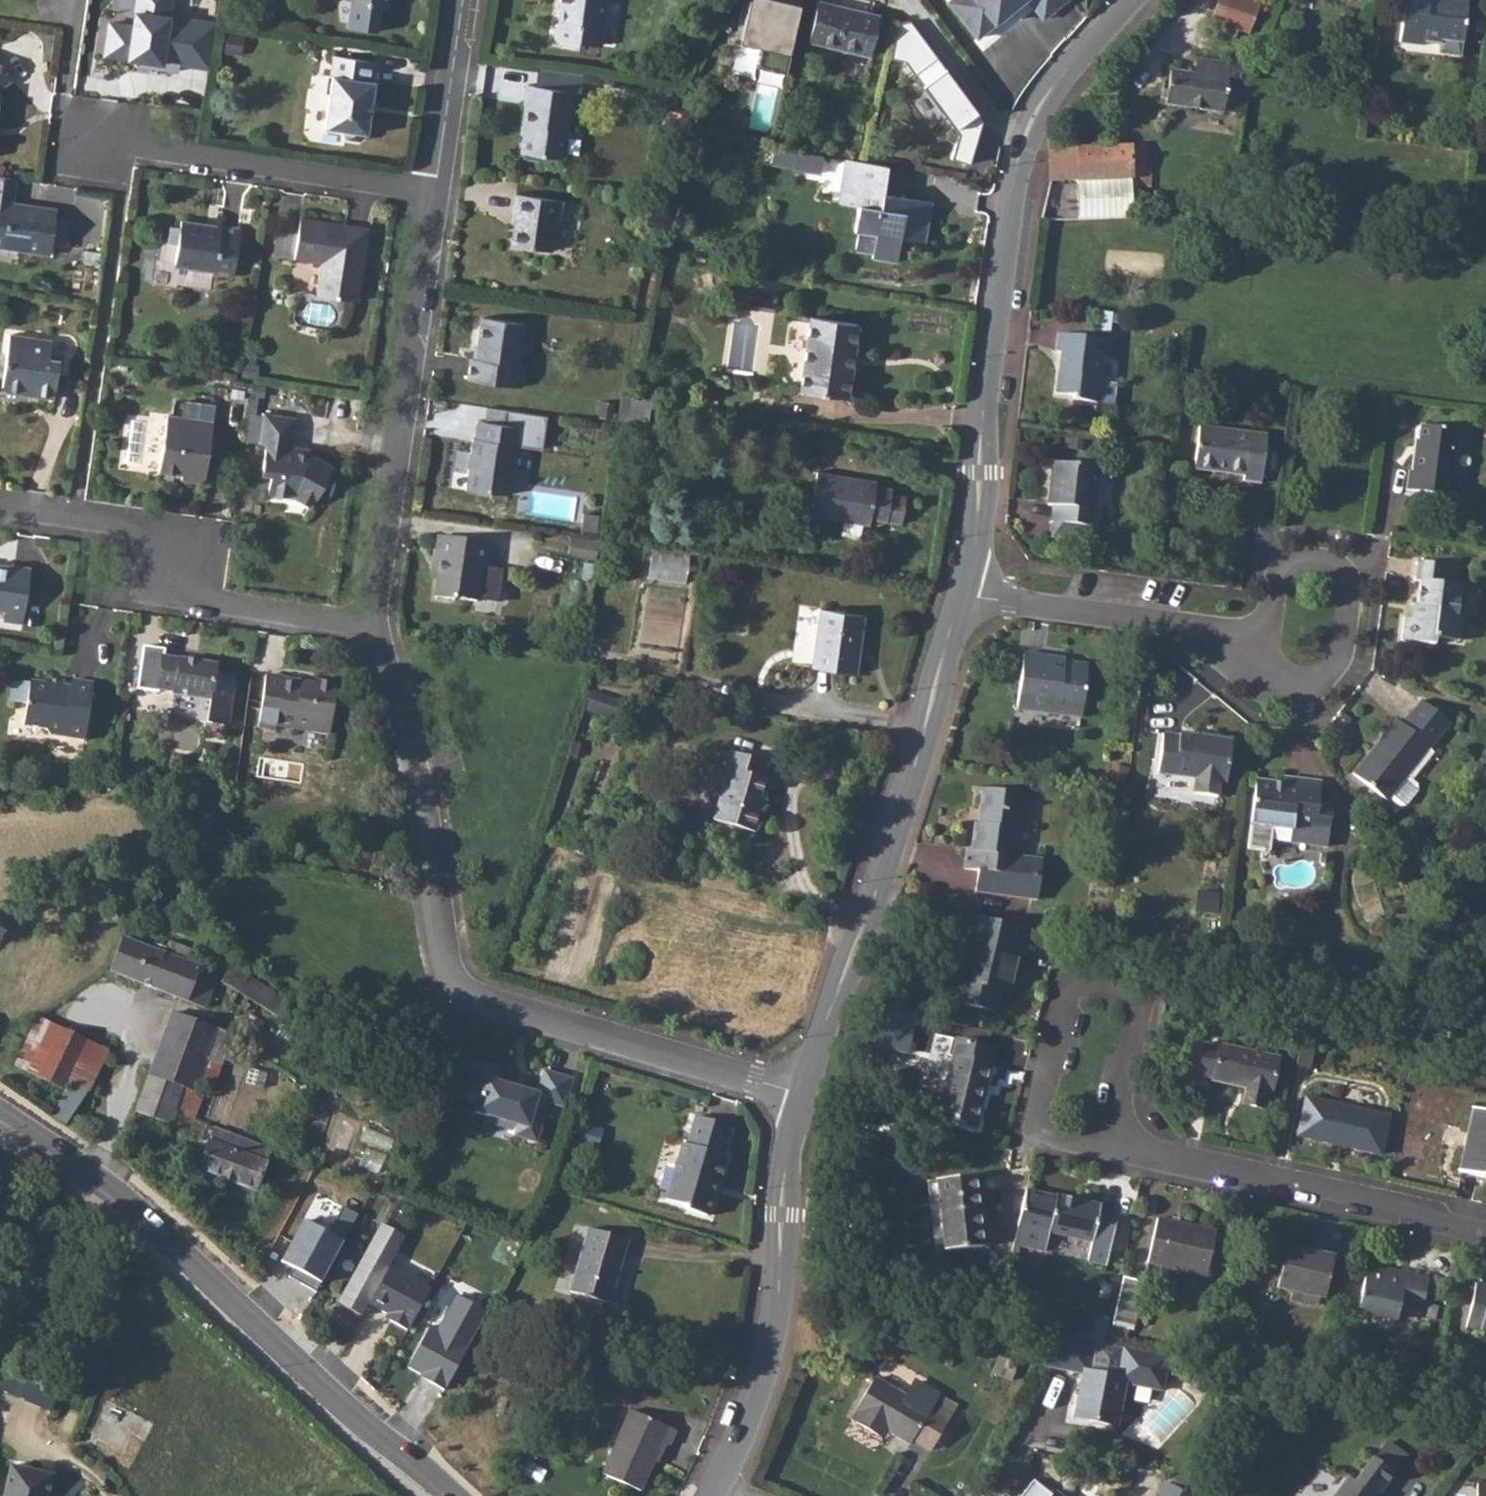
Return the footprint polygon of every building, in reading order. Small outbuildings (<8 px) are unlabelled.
[(136,8),(133,27),(109,23),(104,55),(161,64),(160,68),(179,71),(180,64),(210,69),(217,24),(169,18),(172,0),(137,0),(136,8)] [(137,0),(120,0),(119,6),(136,8),(137,0)] [(614,0),(553,0),(553,1),(556,2),(554,20),(551,20),(549,34),(555,42),(575,44),(576,39),(601,42),(607,3),(613,4),(614,0)] [(782,0),(749,0),(739,43),(760,48),(756,66),(785,73),(801,4),(782,0)] [(947,1),(977,38),(1024,0),(949,0),(947,1)] [(1043,19),(1058,7),(1053,0),(1027,0),(1043,19)] [(1242,0),(1219,0),(1211,19),(1222,24),(1218,33),(1234,39),(1238,29),(1249,34),(1259,7),(1242,0)] [(1424,40),(1440,42),(1439,54),(1460,57),(1461,43),(1463,43),(1467,4),(1437,0),(1405,0),(1400,43),(1423,46),(1424,40)] [(879,15),(817,1),(808,41),(870,55),(879,15)] [(911,21),(898,23),(890,58),(905,61),(958,135),(954,160),(973,163),(983,120),(911,21)] [(243,37),(228,35),(226,52),(241,54),(243,37)] [(324,128),(343,131),(343,134),(346,139),(359,140),(364,137),(364,134),(367,134),(375,82),(372,82),(375,62),(333,55),(330,76),(332,77),(324,128)] [(1245,115),(1252,70),(1255,62),(1231,58),(1230,63),(1197,58),(1194,75),(1171,71),(1166,104),(1245,115)] [(0,64),(0,89),(12,80),(0,64)] [(540,66),(537,86),(572,91),(579,92),(582,72),(540,66)] [(562,158),(572,91),(537,86),(526,85),(523,104),(525,104),(522,123),(527,124),(525,134),(523,133),(520,152),(525,158),(537,159),(542,155),(562,158)] [(1145,145),(1050,148),(1050,182),(1078,181),(1079,219),(1133,217),(1132,188),(1150,188),(1150,169),(1146,169),(1145,145)] [(793,170),(796,151),(774,148),(771,166),(793,170)] [(823,156),(796,151),(793,170),(820,174),(823,156)] [(887,166),(845,159),(839,199),(856,202),(851,228),(858,229),(876,233),(872,253),(872,257),(898,262),(902,239),(925,243),(932,204),(882,196),(887,166)] [(50,250),(51,245),(55,217),(56,213),(11,206),(15,178),(0,176),(0,243),(50,250)] [(558,219),(561,201),(515,194),(512,211),(516,211),(514,223),(511,245),(551,251),(556,218),(558,219)] [(73,219),(55,217),(51,245),(68,248),(73,219)] [(357,301),(368,228),(300,217),(298,233),(294,259),(321,263),(316,294),(357,301)] [(232,276),(239,229),(219,226),(219,229),(206,228),(207,224),(181,220),(180,228),(171,226),(168,242),(177,243),(175,263),(213,269),(212,273),(232,276)] [(272,256),(294,259),(298,233),(276,229),(272,256)] [(876,233),(858,229),(854,250),(872,253),(876,233)] [(0,291),(0,308),(8,309),(10,293),(0,291)] [(517,365),(524,323),(481,317),(477,345),(480,345),(477,359),(470,358),(467,378),(521,387),(524,366),(517,365)] [(851,401),(860,329),(812,323),(803,396),(851,401)] [(49,358),(51,340),(10,334),(2,386),(6,392),(54,399),(59,360),(49,358)] [(1106,358),(1108,340),(1059,334),(1056,352),(1063,352),(1061,370),(1059,370),(1056,394),(1073,396),(1073,400),(1095,403),(1094,411),(1104,412),(1113,405),(1116,385),(1098,382),(1101,358),(1106,358)] [(654,382),(642,380),(640,393),(652,395),(654,382)] [(261,443),(265,417),(255,415),(258,397),(263,398),(265,384),(254,382),(246,441),(261,443)] [(652,398),(622,393),(618,419),(648,424),(652,398)] [(487,407),(485,422),(503,424),(505,409),(487,407)] [(542,449),(547,416),(505,409),(503,424),(485,422),(477,420),(475,437),(473,437),(465,490),(485,493),(488,491),(510,494),(518,446),(542,449)] [(295,418),(265,414),(265,417),(261,443),(266,444),(263,468),(271,470),(268,493),(294,497),(311,506),(333,467),(309,453),(295,451),(296,447),(291,446),(295,418)] [(205,477),(213,422),(167,415),(159,470),(182,474),(181,479),(199,481),(205,477)] [(1458,452),(1461,431),(1420,425),(1418,440),(1416,439),(1412,471),(1409,471),(1406,490),(1460,497),(1462,478),(1450,476),(1453,451),(1458,452)] [(1261,483),(1267,435),(1199,427),(1194,469),(1244,475),(1243,481),(1261,483)] [(860,508),(879,510),(883,488),(884,479),(866,476),(868,469),(809,459),(803,505),(858,515),(860,508)] [(1091,527),(1098,467),(1054,462),(1048,505),(1053,506),(1051,522),(1053,522),(1086,526),(1091,527)] [(175,484),(164,482),(162,494),(174,496),(175,484)] [(599,516),(583,514),(581,528),(597,531),(599,516)] [(1086,526),(1053,522),(1051,537),(1084,542),(1086,526)] [(438,536),(435,561),(440,561),(438,576),(435,598),(454,600),(456,599),(477,602),(482,568),(489,569),(492,544),(438,536)] [(594,542),(574,539),(572,554),(592,557),(594,542)] [(1455,584),(1457,566),(1417,561),(1414,581),(1420,581),(1416,618),(1415,618),(1412,641),(1435,644),(1436,637),(1459,640),(1463,616),(1458,615),(1462,585),(1455,584)] [(4,612),(24,615),(31,567),(11,564),(11,566),(0,564),(0,610),(4,610),(4,612)] [(788,665),(826,672),(831,642),(837,643),(843,610),(798,603),(788,665)] [(24,615),(4,612),(3,621),(22,624),(24,615)] [(1412,641),(1415,618),(1404,617),(1401,640),(1412,641)] [(215,674),(217,664),(164,657),(165,649),(143,646),(137,689),(158,693),(159,690),(174,692),(174,695),(209,699),(207,723),(228,725),(235,677),(215,674)] [(1082,717),(1088,665),(1065,663),(1065,660),(1024,655),(1017,709),(1082,717)] [(329,734),(337,684),(314,681),(314,682),(283,679),(283,677),(266,675),(258,728),(275,730),(276,726),(329,734)] [(85,740),(93,683),(72,679),(71,689),(64,688),(65,681),(46,679),(46,683),(30,680),(30,682),(13,680),(9,701),(27,704),(24,726),(45,729),(50,735),(85,740)] [(618,699),(594,691),(588,711),(611,718),(618,699)] [(1430,748),(1451,723),(1422,700),(1402,724),(1396,720),(1353,774),(1387,801),(1390,798),(1400,806),(1405,805),(1417,790),(1417,784),(1406,776),(1429,748),(1430,748)] [(1049,715),(1049,726),(1078,728),(1079,717),(1049,715)] [(1227,782),(1232,740),(1179,733),(1179,736),(1163,734),(1157,774),(1195,778),(1193,793),(1219,796),(1221,781),(1227,782)] [(747,771),(751,758),(711,745),(706,760),(712,764),(696,818),(740,831),(747,804),(742,802),(751,774),(747,771)] [(128,774),(114,773),(113,787),(127,788),(128,774)] [(1318,805),(1321,782),(1283,777),(1282,784),(1257,780),(1248,849),(1270,852),(1272,839),(1327,846),(1332,807),(1318,805)] [(1033,899),(1035,878),(1022,876),(1024,854),(1014,853),(1021,793),(982,788),(978,825),(973,825),(970,851),(965,850),(962,870),(976,872),(974,892),(1033,899)] [(1024,928),(974,916),(969,939),(982,942),(975,973),(962,970),(954,1002),(997,1012),(1002,991),(1009,993),(1024,928)] [(151,949),(122,938),(110,971),(138,982),(151,949)] [(163,954),(151,949),(138,982),(205,1008),(218,974),(187,963),(192,950),(169,941),(163,954)] [(278,1017),(288,1001),(249,977),(250,975),(248,974),(251,968),(252,964),(250,961),(248,959),(246,958),(243,958),(240,959),(235,966),(232,964),(220,982),(278,1017)] [(194,1093),(195,1089),(198,1081),(213,1087),(232,1033),(173,1012),(149,1076),(194,1093)] [(71,1068),(90,1081),(108,1051),(38,1019),(16,1066),(60,1087),(65,1078),(71,1068)] [(963,1024),(959,1040),(987,1046),(991,1029),(963,1024)] [(1319,1028),(1306,1025),(1297,1066),(1310,1069),(1319,1028)] [(959,1040),(936,1034),(932,1051),(938,1052),(933,1072),(949,1075),(939,1116),(976,1125),(995,1048),(987,1046),(959,1040)] [(1271,1093),(1279,1058),(1220,1045),(1219,1046),(1204,1042),(1197,1074),(1214,1078),(1213,1080),(1247,1088),(1243,1103),(1262,1108),(1266,1092),(1271,1093)] [(489,1070),(462,1062),(454,1084),(468,1089),(462,1109),(509,1123),(507,1132),(531,1140),(543,1103),(559,1107),(567,1075),(537,1069),(529,1092),(486,1078),(489,1070)] [(51,1114),(66,1124),(90,1081),(71,1068),(65,1078),(71,1080),(51,1114)] [(149,1076),(135,1111),(181,1128),(178,1135),(194,1141),(200,1122),(193,1119),(203,1092),(195,1089),(194,1093),(149,1076)] [(1380,1155),(1389,1116),(1305,1097),(1297,1136),(1380,1155)] [(1473,1108),(1459,1171),(1485,1178),(1485,1111),(1473,1108)] [(723,1155),(731,1127),(695,1116),(687,1144),(682,1143),(666,1200),(685,1205),(687,1210),(707,1216),(716,1184),(719,1184),(727,1156),(723,1155)] [(255,1190),(271,1148),(215,1127),(199,1169),(255,1190)] [(984,1247),(976,1175),(939,1179),(947,1251),(984,1247)] [(1055,1197),(1026,1191),(1014,1244),(1045,1251),(1050,1232),(1092,1242),(1087,1260),(1107,1264),(1117,1218),(1099,1214),(1101,1205),(1056,1196),(1055,1197)] [(305,1216),(281,1257),(322,1281),(346,1241),(305,1216)] [(1206,1276),(1216,1231),(1157,1218),(1143,1282),(1123,1277),(1112,1326),(1132,1330),(1141,1288),(1146,1289),(1148,1284),(1173,1290),(1178,1270),(1206,1276)] [(432,1289),(391,1265),(408,1236),(384,1222),(338,1301),(364,1316),(369,1308),(408,1330),(432,1289)] [(610,1303),(628,1240),(588,1228),(570,1292),(610,1303)] [(1087,1257),(1090,1243),(1051,1235),(1048,1249),(1087,1257)] [(1324,1298),(1334,1257),(1286,1246),(1277,1288),(1292,1291),(1319,1297),(1324,1298)] [(1421,1312),(1429,1278),(1386,1268),(1385,1272),(1367,1268),(1357,1311),(1396,1320),(1399,1307),(1421,1312)] [(1476,1283),(1466,1327),(1485,1332),(1485,1285),(1476,1283)] [(1319,1297),(1292,1291),(1290,1300),(1318,1306),(1319,1297)] [(438,1328),(429,1324),(405,1367),(446,1390),(490,1312),(457,1294),(438,1328)] [(1096,1343),(1060,1335),(1042,1365),(1083,1373),(1075,1419),(1118,1426),(1125,1384),(1162,1391),(1168,1358),(1124,1349),(1119,1375),(1092,1371),(1096,1343)] [(60,1386),(2,1365),(0,1370),(0,1387),(52,1406),(60,1386)] [(905,1396),(874,1378),(855,1411),(857,1412),(851,1420),(882,1439),(888,1430),(911,1444),(913,1439),(931,1450),(957,1406),(940,1396),(941,1394),(919,1382),(913,1383),(905,1396)] [(669,1445),(676,1431),(630,1410),(602,1474),(640,1491),(662,1442),(669,1445)] [(1386,1442),(1374,1458),(1395,1474),(1407,1457),(1386,1442)] [(1374,1458),(1372,1457),(1361,1473),(1372,1482),(1375,1478),(1386,1486),(1395,1474),(1374,1458)] [(54,1475),(11,1465),(4,1495),(49,1495),(54,1475)] [(1361,1473),(1354,1481),(1356,1482),(1357,1489),(1352,1495),(1378,1495),(1386,1486),(1375,1478),(1372,1482),(1361,1473)] [(1357,1489),(1356,1482),(1354,1481),(1348,1476),(1332,1495),(1352,1495),(1357,1489)] [(1055,1491),(1051,1495),(1033,1480),(1021,1495),(1060,1495),(1055,1491)] [(1166,1481),(1157,1495),(1190,1495),(1166,1481)] [(1477,1483),(1476,1495),(1485,1495),(1485,1484),(1477,1483)]
